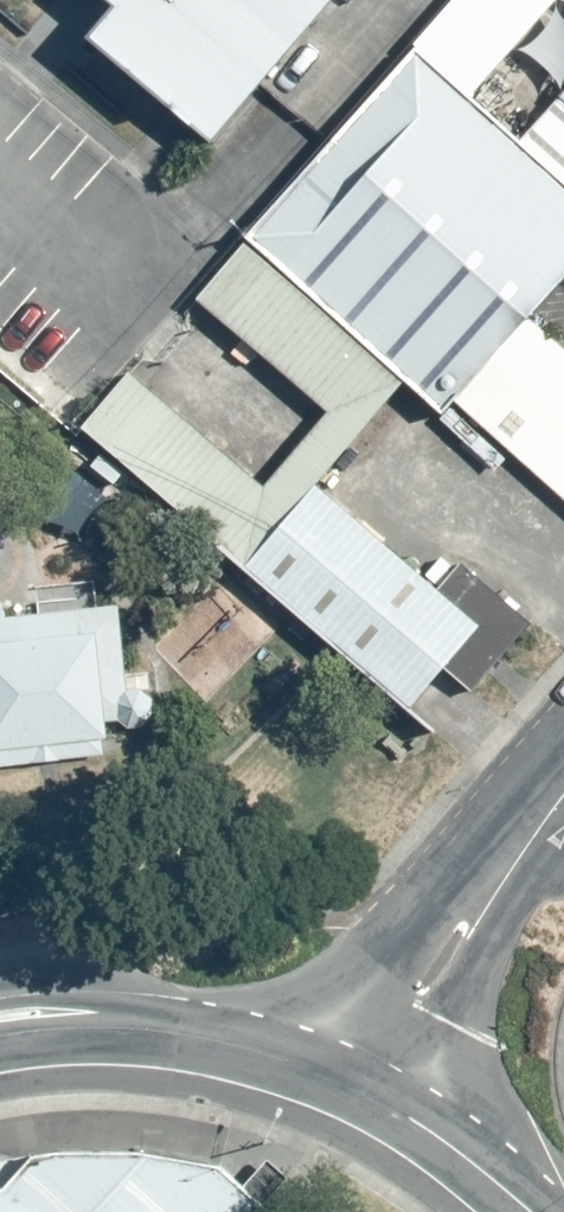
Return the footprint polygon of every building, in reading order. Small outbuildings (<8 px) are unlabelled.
[(118,6),(92,37),(214,142),(334,0),(112,0),(118,6)] [(418,53),(248,244),(410,383),(443,418),(532,318),(563,283),(563,181),(418,53)] [(410,383),(248,244),(200,299),(331,411),(266,486),(132,371),(82,428),(248,571),(321,486),(410,383)] [(443,418),(500,469),(513,455),(563,500),(563,347),(532,318),(443,418)] [(321,486),(248,571),(412,709),(447,669),(484,626),(442,590),(321,486)] [(465,564),(442,590),(484,626),(447,669),(474,692),(531,623),(465,564)] [(0,611),(0,751),(111,740),(109,722),(122,721),(131,729),(147,728),(157,714),(156,698),(144,688),(131,690),(122,604),(8,615),(8,610),(0,611)] [(0,1186),(0,1211),(262,1211),(268,1206),(223,1166),(145,1151),(36,1158),(6,1191),(0,1186)] [(0,1165),(0,1186),(6,1191),(36,1158),(0,1165)]
